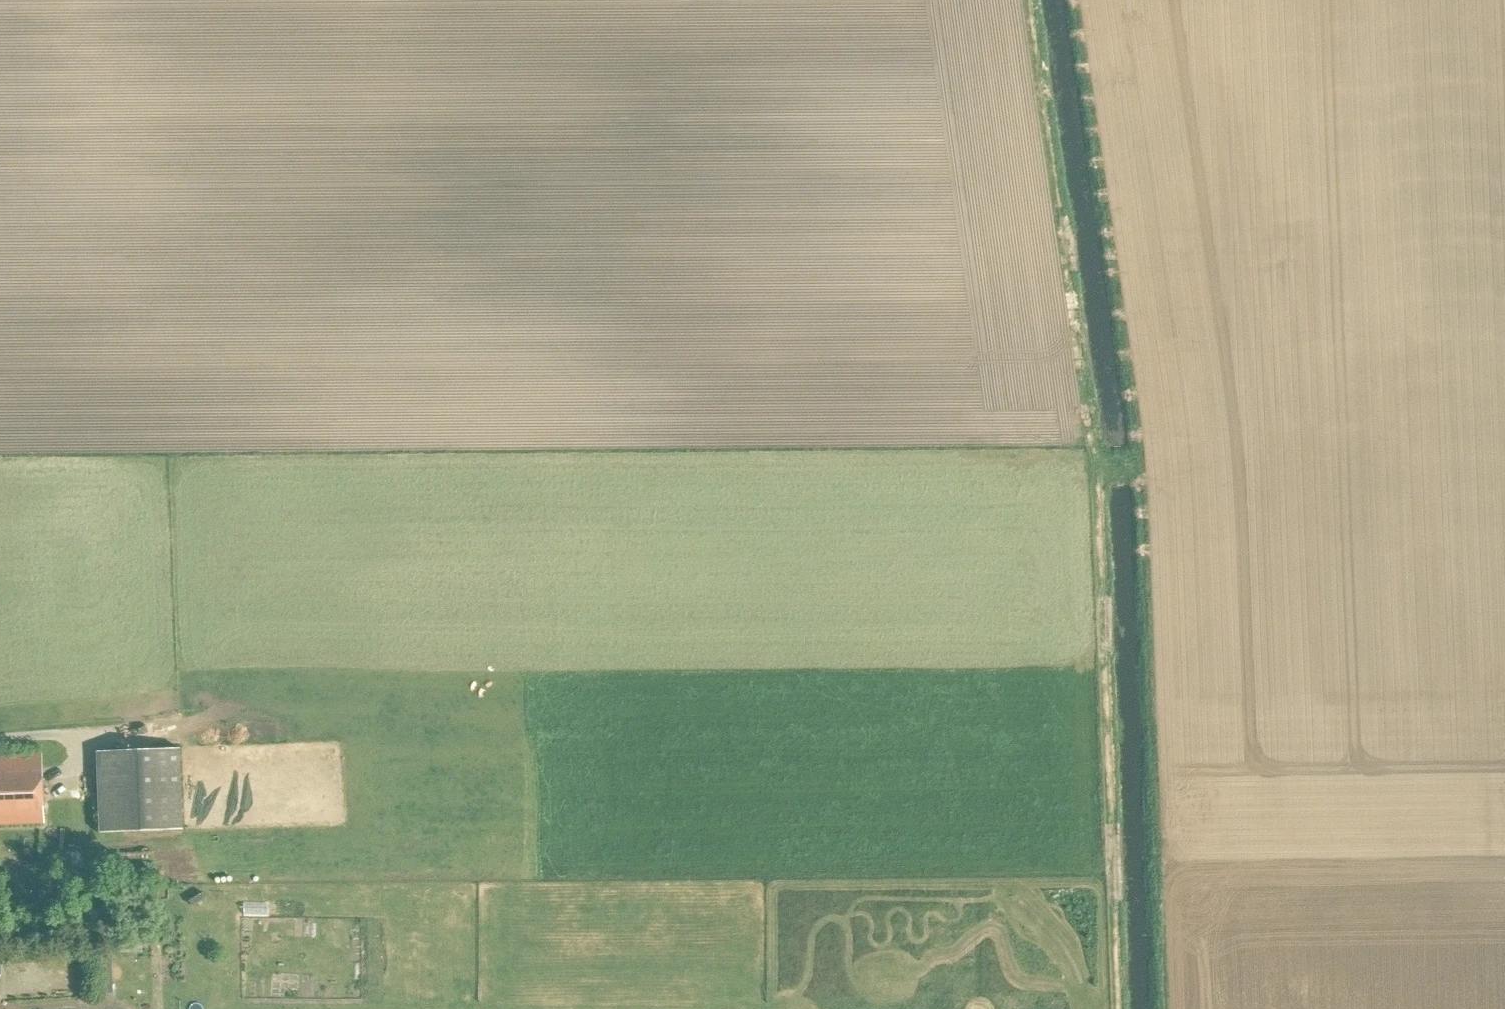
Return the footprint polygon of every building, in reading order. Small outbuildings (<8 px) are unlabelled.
[(182,748),(99,752),(102,832),(185,829),(182,748)] [(43,824),(40,753),(0,755),(0,825),(43,824)]
